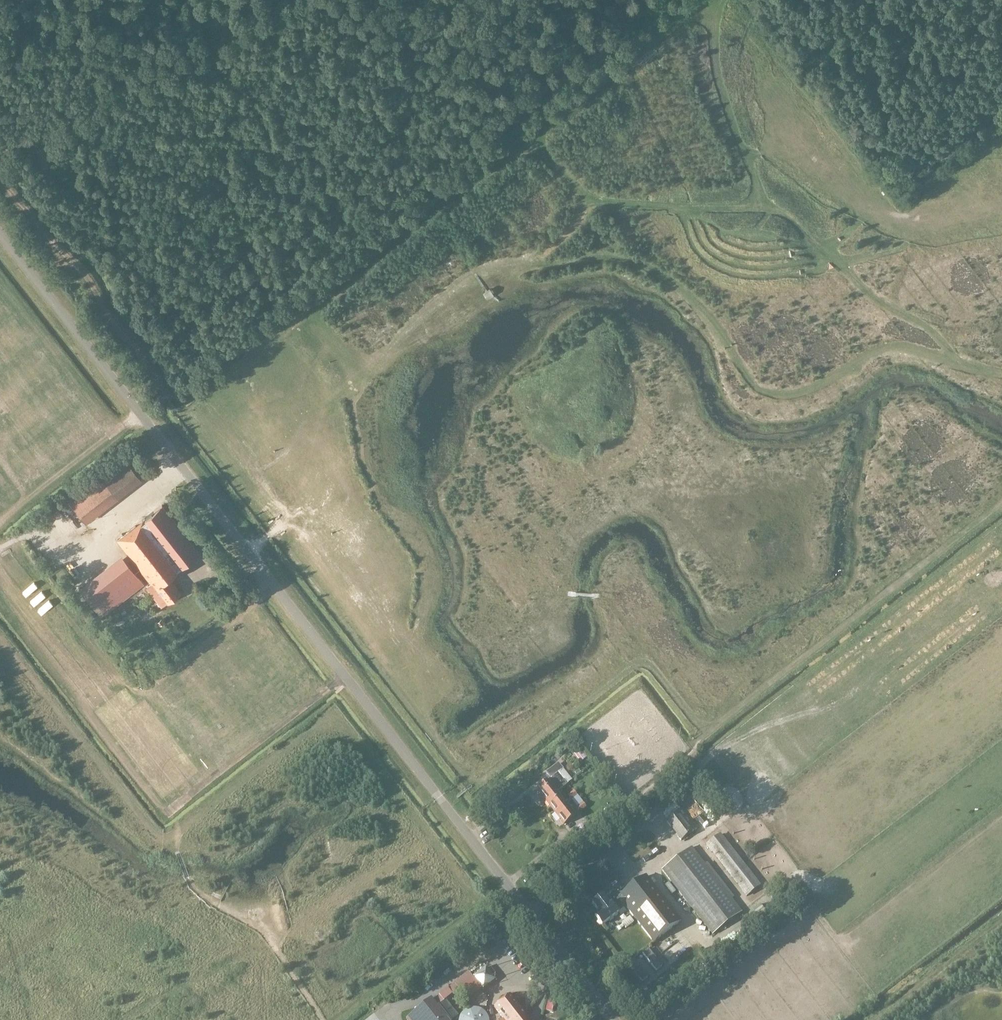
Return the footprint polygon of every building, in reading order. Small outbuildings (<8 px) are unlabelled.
[(68,499),(86,522),(142,479),(124,456),(68,499)] [(182,567),(199,553),(162,506),(117,540),(151,585),(147,588),(161,607),(167,602),(167,603),(180,593),(168,578),(182,567)] [(79,588),(101,617),(144,584),(121,555),(79,588)] [(644,631),(637,641),(644,646),(650,636),(644,631)] [(545,802),(557,792),(568,784),(564,780),(564,781),(558,773),(561,770),(557,765),(546,773),(550,779),(548,781),(548,780),(536,790),(537,791),(545,802)] [(573,791),(568,796),(571,800),(577,796),(573,791)] [(554,813),(566,804),(557,792),(545,802),(554,813)] [(583,803),(577,808),(580,812),(586,807),(583,803)] [(566,804),(554,813),(563,824),(563,825),(576,815),(575,815),(566,804)] [(681,841),(697,828),(682,809),(666,822),(681,841)] [(746,897),(760,885),(720,834),(705,845),(746,897)] [(712,936),(742,913),(691,848),(661,871),(712,936)] [(620,854),(610,861),(618,874),(629,866),(620,854)] [(618,913),(625,907),(653,942),(681,921),(646,876),(618,898),(620,900),(612,906),(611,904),(609,905),(602,896),(592,903),(599,913),(594,917),(602,926),(618,913)] [(649,951),(639,957),(645,967),(655,961),(649,951)] [(432,999),(448,1019),(452,1019),(459,1014),(446,998),(457,989),(474,976),(485,967),(480,961),(432,999)] [(485,967),(474,976),(483,988),(497,976),(488,965),(485,967)] [(474,976),(457,989),(467,1001),(483,988),(474,976)] [(510,995),(494,1008),(504,1019),(529,1019),(510,995)] [(408,1019),(448,1019),(432,999),(431,998),(405,1017),(408,1019)] [(488,1019),(488,1018),(487,1016),(486,1015),(485,1014),(484,1013),(483,1012),(482,1011),(481,1010),(480,1010),(478,1009),(477,1009),(475,1008),(474,1008),(472,1008),(471,1009),(470,1009),(468,1009),(467,1010),(466,1011),(464,1011),(463,1012),(462,1013),(461,1015),(461,1016),(460,1017),(459,1018),(459,1019),(488,1019)]
